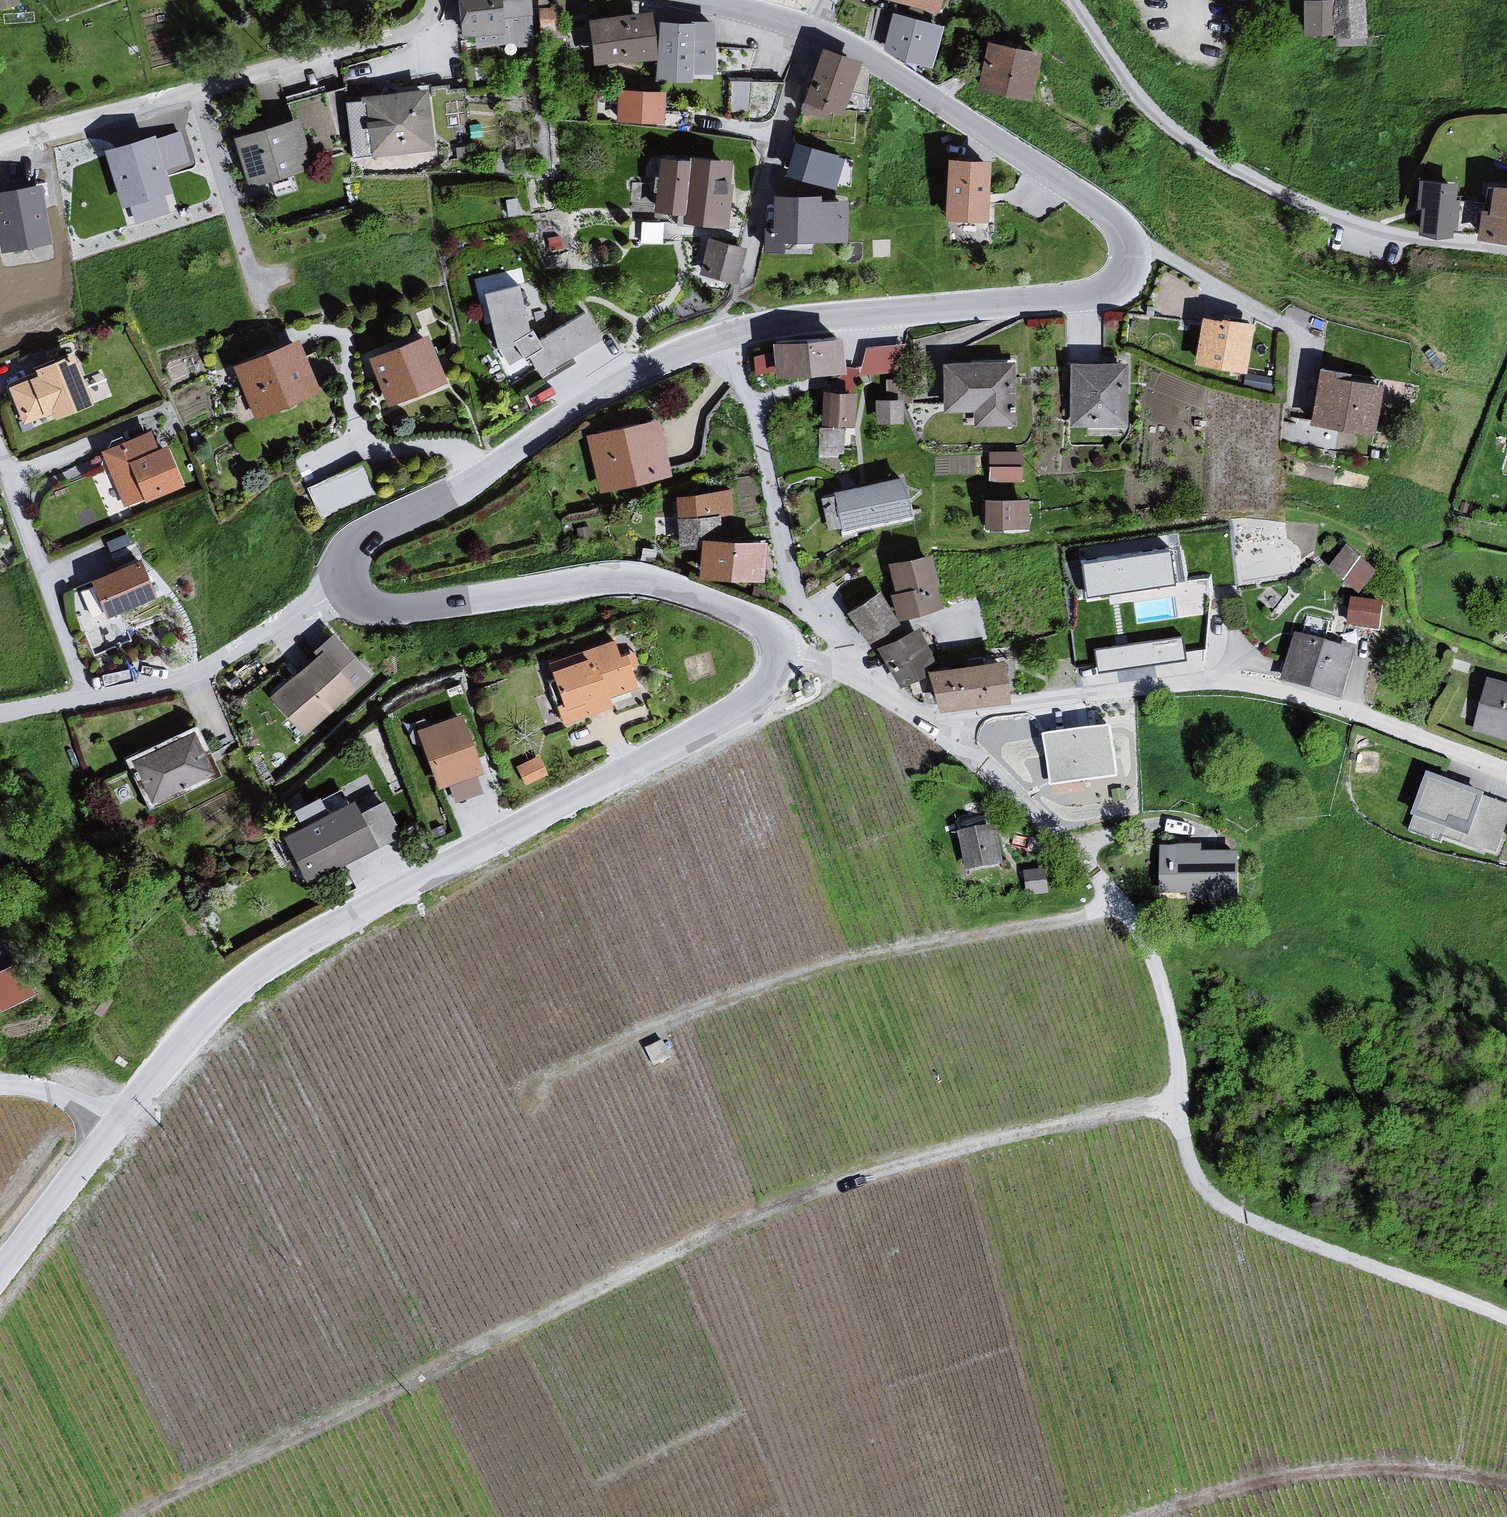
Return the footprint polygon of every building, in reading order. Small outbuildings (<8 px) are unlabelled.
[(451,28),(459,38),(500,36),(498,22),(526,19),(523,0),(449,0),(451,28)] [(926,13),(930,0),(880,0),(926,13)] [(1299,3),(1299,37),(1332,39),(1335,50),(1363,49),(1360,0),(1338,0),(1299,3)] [(646,12),(577,24),(587,66),(650,63),(649,25),(646,12)] [(933,26),(884,16),(876,56),(924,66),(933,26)] [(707,25),(649,25),(650,63),(650,84),(697,83),(699,75),(710,76),(707,25)] [(1027,50),(976,41),(967,93),(1018,102),(1027,50)] [(851,65),(813,50),(795,116),(836,119),(851,65)] [(699,75),(697,83),(701,117),(746,120),(746,80),(710,76),(699,75)] [(422,93),(354,98),(368,158),(431,153),(422,93)] [(658,95),(609,93),(610,125),(657,126),(658,95)] [(294,123),(229,141),(245,189),(304,175),(300,156),(304,155),(294,123)] [(156,137),(106,151),(123,208),(172,193),(156,137)] [(821,153),(787,144),(776,189),(809,192),(821,153)] [(723,162),(681,157),(681,162),(679,217),(679,221),(687,222),(689,227),(721,230),(723,162)] [(681,162),(651,158),(648,213),(679,217),(681,162)] [(936,222),(980,221),(979,161),(936,161),(936,222)] [(1456,189),(1423,185),(1421,205),(1426,206),(1423,232),(1451,235),(1456,189)] [(0,194),(0,240),(2,253),(53,243),(42,186),(0,194)] [(1485,240),(1506,243),(1506,192),(1492,190),(1485,240)] [(768,242),(775,243),(840,244),(840,203),(811,202),(811,197),(771,197),(765,232),(768,242)] [(738,251),(698,242),(698,264),(699,277),(730,286),(738,251)] [(514,284),(473,293),(489,350),(495,351),(499,358),(496,361),(508,380),(527,366),(534,378),(597,343),(581,314),(532,342),(526,328),(514,284)] [(1245,322),(1194,317),(1189,362),(1240,368),(1245,322)] [(420,335),(359,360),(380,411),(441,386),(420,335)] [(830,336),(762,343),(766,383),(834,376),(830,336)] [(289,338),(226,367),(250,418),(312,389),(289,338)] [(902,370),(901,342),(863,344),(864,372),(902,370)] [(0,388),(0,390),(16,428),(45,415),(50,421),(108,392),(98,370),(77,380),(67,356),(58,357),(24,370),(26,377),(0,388)] [(1008,361),(934,363),(936,416),(950,415),(951,429),(1010,427),(1008,361)] [(1121,363),(1063,364),(1064,428),(1122,427),(1121,363)] [(1313,366),(1305,424),(1368,433),(1377,375),(1313,366)] [(851,395),(815,393),(813,428),(850,430),(851,395)] [(900,399),(870,400),(872,427),(901,425),(900,399)] [(650,416),(577,436),(593,494),(666,475),(650,416)] [(186,479),(168,436),(159,439),(152,423),(100,444),(125,504),(186,479)] [(989,448),(990,479),(1024,478),(1023,447),(989,448)] [(322,514),(375,489),(361,461),(309,485),(322,514)] [(906,519),(897,479),(829,494),(838,534),(906,519)] [(735,517),(734,483),(677,485),(679,537),(701,536),(700,518),(735,517)] [(1023,500),(976,500),(976,532),(1023,531),(1023,516),(1023,500)] [(756,543),(690,539),(688,580),(754,584),(756,543)] [(1169,549),(1081,562),(1087,598),(1175,585),(1169,549)] [(1340,551),(1323,570),(1352,597),(1370,578),(1340,551)] [(888,594),(883,596),(890,622),(935,609),(927,582),(931,581),(923,554),(880,566),(888,594)] [(130,562),(81,584),(98,621),(147,599),(130,562)] [(869,592),(835,615),(859,651),(894,628),(869,592)] [(1375,609),(1343,603),(1339,628),(1370,634),(1375,609)] [(911,629),(870,649),(887,684),(928,664),(911,629)] [(1098,662),(1186,654),(1184,632),(1096,640),(1098,662)] [(1276,681),(1334,702),(1350,657),(1292,636),(1276,681)] [(301,738),(366,680),(329,639),(264,697),(301,738)] [(574,659),(539,672),(558,726),(604,710),(601,700),(630,690),(612,640),(572,654),(574,659)] [(926,713),(1000,700),(993,660),(919,673),(926,713)] [(1479,682),(1466,733),(1506,743),(1506,689),(1479,682)] [(449,715),(406,730),(427,790),(442,784),(449,804),(476,795),(470,775),(449,715)] [(147,808),(212,775),(189,728),(124,761),(147,808)] [(1114,734),(1046,742),(1057,792),(1118,784),(1114,734)] [(522,780),(549,774),(543,752),(517,758),(522,780)] [(1420,776),(1404,827),(1495,857),(1506,820),(1506,804),(1420,776)] [(341,797),(267,835),(295,889),(395,837),(376,800),(350,814),(341,797)] [(967,865),(1005,859),(999,818),(960,824),(967,865)] [(1232,846),(1152,845),(1152,904),(1231,905),(1232,846)] [(0,1008),(34,994),(19,957),(0,965),(0,1007),(0,1008)]
